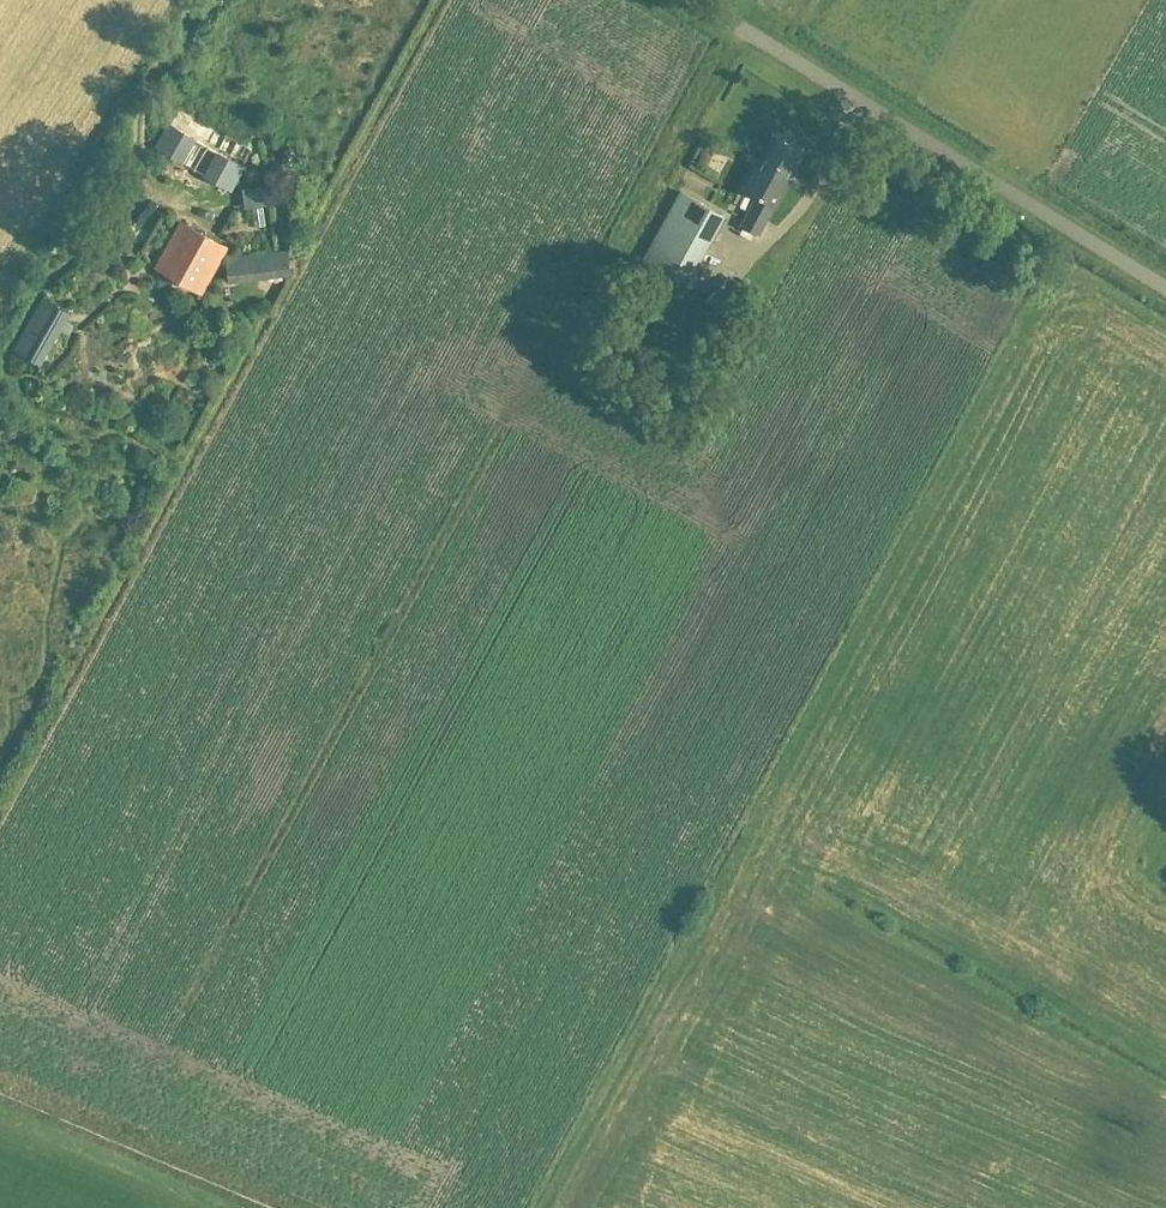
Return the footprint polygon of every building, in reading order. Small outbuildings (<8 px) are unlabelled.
[(755,197),(740,226),(758,236),(769,216),(786,185),(783,183),(799,154),(775,141),(759,170),(755,168),(743,190),(755,197)] [(182,145),(166,172),(210,198),(225,171),(182,145)] [(685,284),(712,233),(721,217),(679,194),(643,261),(685,284)] [(201,294),(226,250),(180,225),(156,269),(201,294)] [(227,285),(290,278),(287,250),(224,258),(227,285)] [(40,367),(95,269),(67,253),(11,351),(40,367)]
